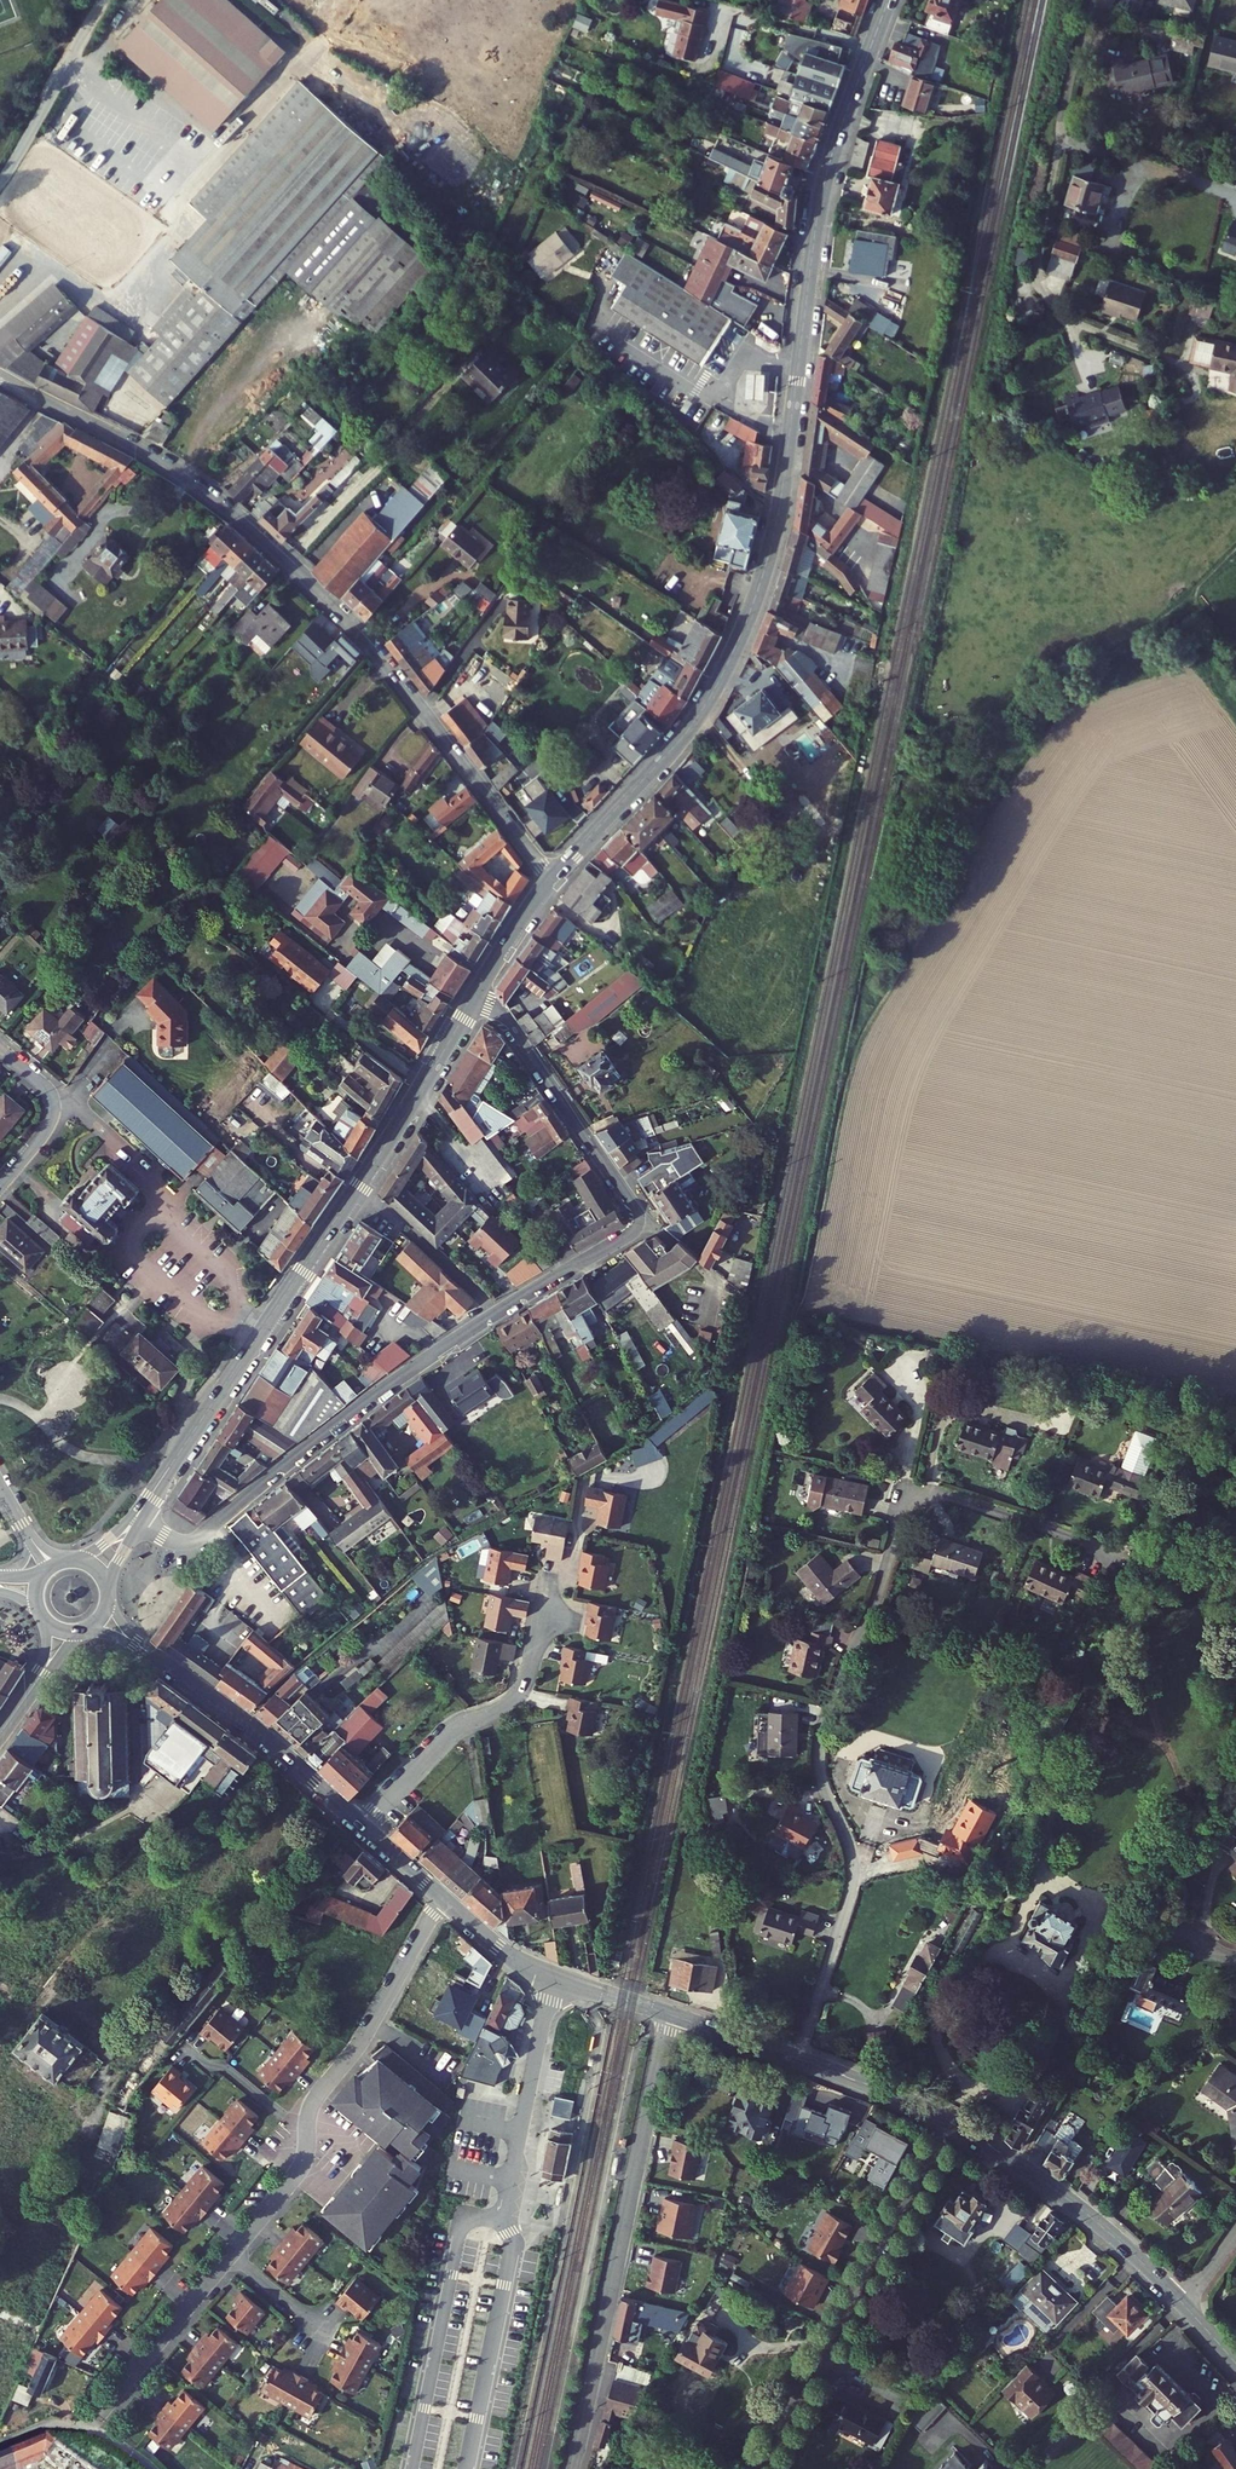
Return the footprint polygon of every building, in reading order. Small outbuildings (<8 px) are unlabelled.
[(126,37),(222,121),(285,50),(228,0),(159,0),(126,37)] [(667,0),(658,0),(655,12),(678,18),(675,30),(680,32),(674,54),(694,59),(700,37),(704,23),(703,23),(707,10),(667,0)] [(780,16),(808,23),(813,2),(803,0),(783,0),(780,16)] [(869,0),(842,0),(831,29),(856,35),(869,0)] [(929,8),(931,9),(925,25),(948,34),(954,17),(960,0),(932,0),(929,8)] [(1159,1),(1191,9),(1193,0),(1159,0),(1159,1)] [(1116,13),(1096,8),(1094,16),(1114,21),(1116,13)] [(579,10),(573,23),(586,30),(593,16),(579,10)] [(840,45),(789,32),(785,46),(802,60),(791,93),(792,94),(791,96),(793,97),(830,110),(846,64),(838,62),(840,56),(837,50),(838,49),(839,48),(840,47),(840,45)] [(923,38),(907,32),(902,44),(896,41),(892,53),(893,54),(890,62),(913,74),(928,79),(941,44),(931,41),(931,42),(922,39),(923,38)] [(1215,35),(1208,63),(1235,70),(1235,40),(1215,35)] [(851,48),(840,45),(840,47),(839,48),(838,49),(837,50),(840,56),(838,62),(846,64),(851,48)] [(1122,60),(1113,62),(1114,68),(1120,91),(1120,94),(1172,82),(1165,55),(1138,62),(1139,63),(1123,66),(1122,60)] [(1114,68),(1104,70),(1110,94),(1120,91),(1114,68)] [(928,79),(913,74),(903,104),(926,112),(936,81),(928,79)] [(753,88),(719,75),(716,85),(750,98),(753,88)] [(208,285),(245,318),(289,269),(362,186),(390,155),(303,76),(193,199),(211,215),(175,255),(208,285)] [(752,99),(754,100),(758,90),(760,91),(762,84),(755,82),(753,88),(750,98),(752,99)] [(754,100),(772,107),(824,127),(830,110),(793,97),(792,101),(777,95),(776,97),(763,92),(766,85),(762,84),(760,91),(758,90),(754,100)] [(791,93),(766,85),(763,92),(776,97),(777,95),(792,101),(793,97),(791,96),(792,94),(791,93)] [(754,100),(752,99),(750,105),(770,113),(772,107),(754,100)] [(785,119),(782,127),(818,142),(824,127),(772,107),(770,113),(785,119)] [(790,141),(783,159),(797,164),(808,169),(818,142),(782,127),(768,122),(765,132),(790,141)] [(902,144),(878,138),(869,170),(876,171),(875,175),(883,177),(886,166),(895,169),(897,162),(902,144)] [(769,145),(755,140),(753,147),(766,152),(769,145)] [(750,159),(716,144),(715,147),(748,163),(750,159)] [(726,164),(731,166),(793,196),(794,191),(795,186),(791,184),(797,164),(783,159),(769,153),(766,162),(752,156),(750,159),(748,163),(715,147),(710,156),(726,164)] [(1078,160),(1074,175),(1090,180),(1095,165),(1078,160)] [(905,164),(897,162),(895,169),(886,166),(883,177),(900,182),(905,164)] [(731,166),(726,164),(723,171),(728,173),(731,166)] [(782,207),(780,225),(795,226),(798,198),(793,196),(731,166),(728,173),(725,178),(746,188),(745,190),(782,207)] [(876,171),(869,170),(867,176),(873,178),(874,175),(875,175),(876,171)] [(891,214),(900,182),(883,177),(875,175),(874,175),(873,178),(865,207),(867,207),(891,214)] [(1090,180),(1074,175),(1066,203),(1097,212),(1105,185),(1090,180)] [(362,186),(289,269),(356,328),(362,321),(421,253),(416,248),(424,239),(362,186)] [(789,232),(752,214),(743,231),(781,249),(789,232)] [(1234,220),(1224,248),(1235,252),(1235,221),(1234,220)] [(743,231),(725,222),(717,238),(774,265),(781,249),(743,231)] [(530,261),(543,277),(574,253),(573,252),(580,246),(565,227),(530,254),(533,258),(530,261)] [(1085,237),(1061,229),(1058,240),(1081,247),(1085,237)] [(618,239),(626,244),(632,235),(624,230),(618,239)] [(857,239),(852,270),(882,275),(888,237),(869,234),(868,241),(863,240),(857,239)] [(642,254),(649,241),(638,235),(631,248),(642,254)] [(717,238),(710,235),(696,265),(723,278),(730,263),(740,268),(741,271),(746,273),(749,272),(767,281),(774,265),(717,238)] [(1070,280),(1081,247),(1058,240),(1047,272),(1070,280)] [(0,251),(0,270),(15,252),(5,244),(0,251)] [(526,249),(522,251),(530,261),(533,258),(530,254),(526,249)] [(734,318),(627,251),(612,274),(627,284),(612,307),(704,365),(734,318)] [(421,253),(362,321),(376,334),(436,266),(421,253)] [(723,278),(696,265),(685,287),(734,318),(746,326),(758,306),(732,291),(735,285),(722,278),(723,278)] [(1146,294),(1110,282),(1102,306),(1122,313),(1137,318),(1146,294)] [(55,284),(7,326),(27,350),(76,308),(55,284)] [(126,370),(168,406),(245,318),(208,285),(147,353),(136,347),(125,364),(126,370)] [(855,299),(848,295),(842,304),(849,309),(855,299)] [(865,321),(827,296),(825,309),(844,321),(828,346),(821,346),(820,352),(831,354),(839,359),(844,352),(865,321)] [(877,314),(855,299),(849,309),(871,323),(877,314)] [(1122,313),(1102,306),(1100,310),(1121,317),(1122,313)] [(129,342),(89,316),(55,369),(49,366),(39,385),(76,403),(88,384),(90,385),(114,348),(122,353),(129,342)] [(0,332),(0,360),(7,368),(28,380),(38,361),(27,350),(7,326),(0,332)] [(1196,336),(1190,361),(1233,370),(1229,389),(1235,391),(1235,344),(1196,336)] [(88,384),(76,403),(92,411),(98,400),(100,401),(105,394),(109,396),(126,370),(125,364),(136,347),(129,342),(122,353),(114,348),(90,385),(88,384)] [(493,346),(463,378),(475,389),(480,384),(491,394),(486,400),(490,404),(520,373),(511,364),(506,369),(500,363),(505,358),(493,346)] [(585,349),(581,355),(587,360),(592,355),(585,349)] [(846,364),(839,359),(831,354),(820,352),(813,400),(846,422),(852,409),(827,399),(831,377),(837,378),(838,375),(845,376),(846,364)] [(858,362),(844,352),(839,359),(846,364),(853,369),(858,362)] [(38,361),(28,380),(39,385),(49,366),(38,361)] [(757,373),(747,372),(745,397),(755,398),(764,399),(765,373),(757,373)] [(1126,409),(1119,386),(1100,391),(1100,390),(1079,397),(1078,392),(1065,395),(1067,403),(1056,406),(1060,419),(1072,416),(1075,428),(1091,423),(1092,425),(1100,423),(1099,419),(1108,416),(1108,415),(1126,409)] [(0,391),(0,438),(22,412),(24,405),(5,392),(5,394),(0,391)] [(100,401),(98,400),(92,411),(142,435),(162,412),(157,408),(149,416),(151,417),(146,423),(100,401)] [(854,428),(846,422),(813,400),(802,474),(817,484),(830,492),(835,485),(818,474),(819,466),(823,442),(828,442),(830,432),(867,457),(876,442),(854,428)] [(24,405),(22,412),(0,438),(0,450),(33,409),(24,405)] [(304,414),(316,425),(323,417),(311,406),(304,414)] [(863,410),(853,406),(852,409),(846,422),(854,428),(863,410)] [(164,410),(162,412),(142,435),(161,444),(177,418),(164,410)] [(59,422),(46,415),(36,425),(40,429),(21,449),(30,458),(41,447),(38,443),(59,422)] [(316,441),(299,460),(305,466),(337,431),(323,417),(316,425),(320,430),(313,438),(316,441)] [(63,423),(59,422),(38,443),(41,447),(30,458),(27,460),(15,473),(22,480),(17,485),(34,503),(39,498),(48,506),(74,533),(83,521),(134,459),(99,440),(91,453),(114,465),(76,511),(36,470),(65,440),(82,449),(90,435),(78,428),(76,430),(65,421),(63,423)] [(761,432),(744,423),(738,434),(748,440),(748,441),(759,442),(761,432)] [(99,440),(90,435),(82,449),(91,453),(99,440)] [(277,440),(262,457),(274,468),(286,480),(290,483),(305,466),(299,460),(277,440)] [(772,445),(759,442),(748,441),(745,465),(742,469),(752,478),(753,486),(766,491),(772,445)] [(363,461),(357,455),(329,484),(335,490),(363,461)] [(27,460),(24,457),(12,469),(15,473),(27,460)] [(262,457),(251,468),(261,477),(260,479),(268,486),(274,479),(269,475),(274,468),(262,457)] [(882,467),(867,457),(840,499),(850,506),(855,508),(882,467)] [(435,462),(380,525),(394,540),(400,533),(450,475),(435,462)] [(839,479),(819,466),(818,474),(835,485),(839,479)] [(251,468),(242,477),(254,488),(260,494),(268,486),(260,479),(261,477),(251,468)] [(762,504),(727,471),(717,482),(731,496),(715,558),(731,563),(730,568),(745,572),(762,504)] [(815,495),(817,484),(802,474),(795,525),(810,535),(832,553),(849,531),(838,522),(830,532),(811,517),(813,508),(816,508),(818,495),(815,495)] [(283,486),(290,483),(286,480),(285,482),(282,479),(281,480),(277,476),(275,478),(283,486)] [(242,477),(230,491),(242,502),(254,488),(242,477)] [(266,497),(253,512),(285,541),(286,540),(335,490),(329,484),(328,483),(297,513),(279,497),(273,504),(266,497)] [(74,533),(48,506),(44,509),(54,519),(46,527),(52,534),(64,544),(74,533)] [(863,514),(855,508),(850,506),(844,513),(856,523),(863,514)] [(367,511),(315,570),(344,597),(376,560),(387,547),(394,540),(380,525),(367,511)] [(856,523),(844,513),(838,522),(849,531),(856,523)] [(91,527),(83,521),(74,533),(64,544),(58,552),(65,558),(91,527)] [(445,544),(470,566),(485,548),(459,526),(458,528),(451,522),(445,528),(440,535),(438,537),(446,543),(445,544)] [(229,524),(204,555),(217,567),(243,537),(229,524)] [(442,525),(437,532),(440,535),(445,528),(442,525)] [(810,535),(795,525),(783,568),(799,573),(804,554),(807,543),(816,551),(827,560),(825,563),(841,576),(849,567),(832,553),(810,535)] [(394,540),(387,547),(393,553),(406,538),(400,533),(394,540)] [(898,537),(881,533),(868,588),(885,592),(898,537)] [(64,544),(52,534),(7,588),(19,598),(22,595),(34,580),(58,552),(64,544)] [(91,553),(85,561),(87,563),(84,566),(88,573),(95,576),(105,584),(113,575),(120,567),(129,556),(119,548),(120,546),(110,537),(94,555),(91,553)] [(256,550),(243,537),(217,567),(193,594),(198,600),(222,573),(229,580),(256,550)] [(816,551),(807,543),(804,554),(813,558),(816,551)] [(266,559),(256,550),(229,580),(233,584),(210,611),(216,616),(242,586),(266,559)] [(278,571),(266,559),(242,586),(250,593),(242,603),(247,607),(278,571)] [(376,560),(344,597),(356,608),(373,589),(389,570),(376,560)] [(126,573),(120,567),(113,575),(119,580),(126,573)] [(517,567),(512,574),(532,587),(536,579),(517,567)] [(861,587),(849,567),(841,576),(852,593),(861,587)] [(808,578),(799,573),(783,568),(776,586),(791,591),(790,595),(801,599),(808,578)] [(378,593),(373,589),(356,608),(368,620),(402,580),(395,573),(378,593)] [(68,608),(34,580),(22,595),(55,623),(68,608)] [(483,583),(477,590),(484,596),(492,602),(498,595),(483,583)] [(797,613),(801,599),(790,595),(791,591),(776,586),(768,610),(782,615),(808,628),(806,633),(824,642),(830,629),(797,613)] [(450,592),(444,587),(439,593),(444,598),(450,592)] [(474,588),(466,597),(476,605),(479,601),(484,596),(477,590),(474,588)] [(437,591),(428,601),(434,606),(444,598),(439,593),(437,591)] [(488,609),(492,602),(484,596),(479,601),(488,609)] [(703,607),(697,618),(723,634),(730,616),(719,611),(724,601),(715,597),(711,605),(709,604),(706,609),(703,607)] [(510,616),(506,640),(531,644),(535,619),(533,619),(535,604),(513,601),(511,616),(510,616)] [(250,611),(232,629),(248,644),(253,639),(266,651),(288,628),(276,616),(279,614),(269,604),(256,618),(250,611)] [(803,640),(806,633),(808,628),(782,615),(768,610),(752,651),(771,661),(774,664),(824,723),(843,706),(814,670),(818,667),(812,659),(800,651),(785,649),(784,650),(774,646),(777,636),(781,637),(782,632),(803,640)] [(328,619),(322,613),(298,639),(317,657),(311,663),(320,672),(340,650),(354,664),(364,653),(341,632),(333,640),(320,628),(328,619)] [(28,649),(28,641),(27,629),(27,621),(5,623),(4,617),(0,618),(0,651),(28,649)] [(650,642),(668,655),(673,648),(705,669),(723,634),(697,618),(684,644),(671,635),(669,639),(658,631),(650,642)] [(841,619),(838,629),(856,636),(859,625),(841,619)] [(408,626),(388,643),(401,660),(412,651),(415,654),(425,647),(422,643),(428,637),(414,621),(408,626)] [(36,629),(27,629),(28,641),(37,641),(36,629)] [(842,634),(830,629),(824,642),(822,648),(835,653),(842,634)] [(824,642),(806,633),(803,640),(822,648),(824,642)] [(425,647),(415,654),(412,651),(401,660),(413,676),(435,660),(425,647)] [(658,669),(653,676),(689,699),(705,669),(673,648),(668,655),(667,656),(684,667),(675,681),(658,669)] [(763,671),(774,664),(771,661),(752,651),(751,654),(763,671)] [(435,660),(413,676),(428,696),(446,670),(437,658),(435,660)] [(653,676),(643,690),(641,691),(646,695),(640,703),(647,708),(648,706),(670,726),(689,699),(653,676)] [(632,680),(628,684),(639,694),(641,691),(643,690),(632,680)] [(628,757),(625,760),(632,767),(670,726),(648,706),(647,708),(640,703),(636,699),(639,694),(628,684),(621,692),(632,702),(628,705),(622,711),(621,715),(611,726),(622,737),(615,745),(628,757)] [(782,714),(763,689),(737,709),(738,711),(729,717),(746,740),(752,741),(755,738),(756,734),(782,714)] [(639,694),(636,699),(640,703),(646,695),(641,691),(639,694)] [(466,699),(443,716),(467,747),(486,733),(489,728),(466,699)] [(118,716),(108,706),(98,717),(108,727),(118,716)] [(733,735),(718,716),(714,723),(727,740),(733,735)] [(322,717),(301,742),(345,778),(362,757),(332,732),(336,728),(322,717)] [(496,744),(486,733),(467,747),(483,769),(495,759),(488,750),(496,744)] [(744,750),(733,735),(727,740),(739,755),(744,750)] [(441,753),(432,742),(415,763),(402,783),(414,792),(423,776),(441,753)] [(496,744),(488,750),(495,759),(504,752),(496,744)] [(586,775),(586,776),(600,760),(583,746),(570,762),(571,763),(586,775)] [(571,763),(568,767),(583,778),(586,775),(571,763)] [(514,764),(492,781),(500,790),(519,770),(514,764)] [(361,799),(366,792),(386,806),(390,801),(401,786),(381,772),(380,773),(371,767),(353,793),(361,799)] [(274,773),(246,807),(255,815),(254,817),(264,825),(266,831),(292,853),(301,843),(268,815),(269,810),(283,793),(308,810),(316,800),(307,793),(305,795),(274,773)] [(675,774),(657,792),(678,815),(693,831),(712,814),(684,784),(675,774)] [(529,806),(537,816),(525,824),(535,837),(546,829),(548,831),(559,823),(559,825),(570,817),(550,790),(549,791),(539,777),(524,788),(535,802),(529,806)] [(584,804),(592,811),(611,790),(603,783),(600,786),(599,785),(587,798),(588,799),(584,804)] [(442,795),(434,788),(425,798),(433,805),(442,795)] [(447,797),(431,809),(446,824),(476,799),(467,788),(450,801),(447,797)] [(657,792),(640,810),(666,840),(673,848),(680,842),(667,827),(678,815),(657,792)] [(640,810),(623,827),(643,851),(653,840),(660,847),(666,840),(640,810)] [(729,814),(720,823),(726,829),(735,821),(729,814)] [(111,819),(102,830),(113,839),(122,829),(111,819)] [(623,827),(591,860),(604,870),(611,876),(622,864),(634,875),(643,866),(652,877),(659,872),(643,851),(623,827)] [(513,904),(528,881),(528,878),(518,870),(523,863),(498,829),(459,865),(462,867),(498,896),(499,894),(513,904)] [(343,880),(316,857),(307,867),(320,877),(335,890),(343,880)] [(591,860),(586,866),(599,876),(604,870),(591,860)] [(586,866),(562,899),(594,923),(603,911),(592,902),(611,876),(604,870),(599,876),(586,866)] [(643,866),(634,875),(638,879),(643,881),(648,880),(652,877),(643,866)] [(476,892),(469,901),(486,916),(489,911),(503,920),(513,904),(499,894),(498,896),(462,867),(456,875),(476,892)] [(424,937),(430,928),(351,869),(343,880),(335,890),(320,877),(296,910),(333,940),(346,923),(334,914),(349,894),(359,901),(350,914),(367,926),(382,906),(424,937)] [(684,903),(674,889),(642,913),(653,927),(684,903)] [(472,913),(465,923),(490,940),(503,920),(489,911),(486,916),(469,901),(461,895),(456,901),(472,913)] [(561,940),(573,923),(555,908),(534,936),(555,952),(557,953),(560,949),(564,943),(561,940)] [(434,930),(441,936),(454,916),(447,910),(434,930)] [(441,936),(454,945),(476,961),(490,940),(465,923),(454,916),(441,936)] [(332,970),(282,929),(273,940),(280,946),(271,958),(283,968),(285,965),(294,973),(293,974),(315,992),(329,973),(348,989),(358,976),(348,968),(340,961),(332,970)] [(555,952),(534,936),(519,957),(546,979),(552,976),(543,968),(555,952)] [(362,951),(348,968),(358,976),(381,994),(394,980),(404,969),(407,971),(413,975),(451,1001),(476,961),(454,945),(433,978),(423,972),(424,972),(412,963),(414,960),(400,949),(384,969),(362,951)] [(566,953),(560,949),(557,953),(563,958),(566,953)] [(560,990),(546,979),(519,957),(498,985),(498,993),(506,1003),(522,980),(549,998),(560,990)] [(546,979),(560,990),(575,979),(565,967),(552,976),(546,979)] [(407,971),(404,969),(394,980),(397,983),(399,981),(407,971)] [(404,985),(413,975),(407,971),(399,981),(404,985)] [(645,984),(631,971),(583,1009),(594,1022),(645,984)] [(10,1010),(23,994),(0,975),(0,1002),(10,1010)] [(436,997),(431,1005),(443,1014),(451,1001),(413,975),(404,985),(422,997),(427,991),(436,997)] [(187,1011),(155,979),(139,994),(151,1006),(148,1009),(156,1017),(160,1017),(159,1045),(159,1046),(159,1048),(160,1049),(161,1050),(162,1052),(164,1053),(164,1054),(166,1055),(167,1055),(168,1056),(170,1056),(171,1056),(172,1057),(173,1057),(173,1045),(185,1045),(187,1011)] [(401,987),(397,983),(394,980),(381,994),(389,1001),(401,987)] [(408,1017),(389,1001),(381,994),(369,1007),(372,1010),(373,1008),(422,1049),(430,1034),(408,1017)] [(414,1008),(408,1017),(430,1034),(443,1014),(431,1005),(426,1002),(419,1011),(414,1008)] [(554,1031),(567,1021),(553,1004),(534,1019),(529,1012),(517,1020),(535,1045),(554,1031)] [(44,1008),(31,1023),(36,1028),(33,1032),(54,1049),(68,1032),(71,1034),(84,1018),(71,1007),(60,1021),(44,1008)] [(594,1022),(583,1009),(568,1020),(577,1030),(594,1022)] [(577,1030),(568,1020),(567,1021),(554,1031),(562,1042),(577,1030)] [(93,1021),(85,1033),(91,1036),(89,1040),(97,1045),(106,1033),(93,1021)] [(31,1023),(28,1027),(33,1032),(36,1028),(31,1023)] [(503,1035),(484,1024),(448,1084),(465,1107),(506,1039),(503,1035)] [(303,1055),(287,1040),(267,1064),(271,1069),(277,1075),(282,1080),(303,1055)] [(506,1055),(515,1068),(522,1063),(512,1048),(508,1050),(506,1055)] [(405,1079),(367,1049),(355,1065),(374,1078),(396,1094),(405,1079)] [(592,1075),(596,1080),(602,1089),(620,1075),(614,1067),(615,1067),(603,1051),(582,1067),(590,1077),(592,1075)] [(137,1070),(126,1059),(95,1094),(163,1157),(160,1160),(170,1169),(171,1168),(185,1180),(197,1167),(216,1148),(135,1072),(137,1070)] [(277,1075),(271,1069),(258,1083),(265,1089),(268,1085),(277,1075)] [(382,1118),(396,1094),(374,1078),(366,1087),(349,1073),(340,1083),(369,1108),(382,1118)] [(282,1080),(277,1075),(268,1085),(265,1089),(272,1094),(284,1082),(282,1080)] [(291,1089),(284,1082),(272,1094),(280,1101),(291,1089)] [(465,1107),(448,1084),(439,1097),(474,1142),(485,1133),(474,1118),(465,1107)] [(723,1091),(715,1096),(727,1111),(737,1107),(723,1091)] [(0,1102),(0,1140),(26,1110),(6,1094),(0,1102)] [(355,1107),(344,1099),(335,1111),(342,1116),(333,1129),(360,1155),(378,1125),(364,1116),(353,1109),(355,1107)] [(519,1117),(516,1120),(525,1131),(543,1118),(554,1111),(545,1099),(529,1110),(519,1117)] [(510,1116),(485,1100),(474,1118),(485,1133),(489,1137),(495,1133),(501,1130),(516,1120),(510,1116)] [(526,1106),(515,1113),(519,1117),(529,1110),(526,1106)] [(382,1118),(369,1108),(364,1116),(378,1125),(382,1118)] [(554,1111),(543,1118),(548,1126),(527,1141),(539,1158),(569,1135),(554,1111)] [(616,1118),(614,1115),(592,1124),(596,1131),(620,1122),(618,1118),(616,1118)] [(636,1140),(646,1137),(666,1130),(664,1125),(655,1128),(650,1115),(625,1125),(622,1121),(620,1122),(596,1131),(611,1151),(632,1135),(636,1140)] [(346,1177),(360,1155),(333,1129),(331,1130),(319,1118),(306,1136),(337,1158),(331,1167),(346,1177)] [(543,1118),(525,1131),(522,1133),(527,1141),(548,1126),(543,1118)] [(501,1130),(495,1133),(502,1142),(508,1138),(501,1130)] [(428,1142),(419,1132),(395,1169),(406,1177),(418,1158),(428,1142)] [(489,1137),(485,1133),(474,1142),(469,1145),(474,1152),(490,1140),(489,1137)] [(502,1142),(495,1133),(489,1137),(490,1140),(494,1145),(498,1150),(504,1146),(502,1142)] [(679,1146),(676,1140),(650,1148),(646,1137),(636,1140),(632,1135),(611,1151),(622,1167),(624,1165),(637,1154),(663,1151),(679,1146)] [(337,1158),(306,1136),(302,1142),(303,1147),(331,1167),(337,1158)] [(490,1140),(474,1152),(478,1158),(494,1145),(490,1140)] [(429,1143),(428,1142),(418,1158),(433,1175),(445,1164),(430,1147),(430,1145),(429,1143)] [(498,1150),(494,1145),(478,1158),(483,1163),(499,1151),(498,1150)] [(216,1148),(197,1167),(209,1178),(227,1157),(216,1148)] [(196,1191),(224,1217),(241,1232),(252,1220),(278,1191),(262,1177),(233,1150),(227,1157),(209,1178),(208,1179),(196,1191)] [(504,1157),(499,1151),(483,1163),(487,1169),(504,1157)] [(642,1160),(637,1154),(624,1165),(629,1173),(642,1160)] [(517,1174),(525,1168),(517,1156),(512,1160),(508,1156),(505,1158),(508,1163),(513,1168),(517,1174)] [(505,1158),(504,1157),(487,1169),(492,1175),(508,1163),(505,1158)] [(575,1179),(592,1169),(586,1160),(569,1170),(575,1179)] [(675,1222),(666,1227),(700,1257),(714,1232),(678,1179),(682,1175),(673,1162),(662,1162),(639,1178),(650,1193),(653,1191),(675,1222)] [(513,1168),(508,1163),(492,1175),(496,1181),(513,1168)] [(140,1190),(110,1164),(84,1194),(77,1188),(65,1202),(71,1208),(62,1219),(90,1243),(100,1233),(106,1239),(112,1239),(119,1232),(119,1226),(110,1218),(124,1201),(128,1204),(140,1190)] [(458,1179),(445,1164),(433,1175),(446,1190),(458,1179)] [(346,1177),(331,1167),(330,1169),(345,1179),(346,1177)] [(517,1174),(513,1168),(496,1181),(500,1187),(517,1174)] [(345,1179),(330,1169),(321,1181),(337,1192),(345,1179)] [(406,1177),(395,1169),(380,1192),(427,1236),(440,1223),(437,1220),(406,1191),(412,1181),(406,1177)] [(602,1218),(609,1231),(624,1222),(592,1169),(575,1179),(574,1180),(591,1209),(598,1220),(602,1218)] [(311,1175),(296,1197),(293,1195),(289,1201),(292,1203),(315,1224),(337,1192),(321,1181),(311,1175)] [(462,1184),(458,1179),(446,1190),(456,1203),(470,1190),(464,1183),(462,1184)] [(547,1196),(541,1188),(524,1202),(530,1209),(536,1204),(546,1197),(547,1196)] [(456,1203),(450,1207),(463,1219),(472,1210),(486,1223),(493,1216),(470,1190),(456,1203)] [(547,1196),(546,1197),(551,1205),(558,1201),(553,1192),(547,1196)] [(536,1204),(558,1240),(559,1239),(567,1234),(551,1205),(546,1197),(536,1204)] [(298,1248),(315,1224),(292,1203),(276,1226),(298,1248)] [(567,1234),(559,1239),(568,1255),(609,1231),(602,1218),(598,1220),(591,1209),(575,1219),(566,1203),(554,1210),(567,1234)] [(450,1207),(441,1216),(454,1228),(463,1219),(450,1207)] [(728,1208),(714,1232),(700,1257),(712,1266),(734,1224),(732,1223),(739,1211),(728,1208)] [(763,1216),(745,1212),(743,1223),(761,1227),(763,1216)] [(35,1214),(28,1222),(54,1245),(61,1237),(35,1214)] [(441,1216),(437,1220),(440,1223),(427,1236),(437,1245),(454,1228),(441,1216)] [(521,1243),(493,1216),(486,1223),(470,1239),(479,1248),(483,1244),(493,1254),(489,1258),(498,1267),(508,1256),(507,1254),(511,1249),(513,1251),(521,1243)] [(0,1230),(0,1247),(27,1271),(43,1252),(34,1245),(37,1242),(10,1219),(0,1230)] [(360,1221),(337,1257),(356,1269),(359,1272),(384,1236),(360,1221)] [(283,1271),(298,1248),(276,1226),(260,1250),(283,1271)] [(655,1235),(628,1259),(639,1270),(653,1288),(692,1264),(695,1262),(675,1246),(672,1249),(667,1250),(665,1246),(666,1245),(655,1235)] [(558,1240),(550,1244),(560,1260),(568,1255),(559,1239),(558,1240)] [(399,1253),(428,1282),(408,1304),(416,1309),(429,1318),(435,1312),(438,1311),(437,1303),(450,1302),(462,1313),(475,1299),(445,1271),(439,1271),(439,1267),(434,1268),(434,1261),(428,1261),(419,1253),(419,1247),(413,1247),(413,1243),(409,1243),(399,1253)] [(550,1244),(542,1249),(552,1265),(560,1260),(550,1244)] [(542,1249),(531,1256),(542,1270),(552,1265),(542,1249)] [(747,1282),(753,1260),(734,1254),(727,1276),(747,1282)] [(530,1256),(507,1274),(516,1286),(542,1270),(531,1256),(530,1256)] [(356,1269),(337,1257),(308,1301),(313,1306),(336,1325),(358,1345),(366,1334),(350,1319),(351,1317),(358,1322),(373,1301),(367,1297),(370,1292),(379,1298),(386,1289),(359,1272),(356,1269)] [(628,1259),(590,1286),(599,1303),(605,1313),(634,1292),(662,1329),(668,1324),(675,1318),(653,1288),(639,1270),(628,1259)] [(584,1276),(558,1291),(591,1356),(593,1358),(598,1355),(593,1346),(596,1345),(592,1338),(595,1337),(588,1324),(596,1320),(590,1308),(599,1303),(590,1286),(584,1276)] [(102,1287),(70,1323),(88,1339),(105,1320),(101,1316),(116,1299),(102,1287)] [(529,1308),(531,1312),(542,1333),(546,1341),(555,1336),(551,1330),(562,1325),(575,1348),(579,1346),(586,1358),(591,1356),(558,1291),(529,1308)] [(336,1325),(313,1306),(299,1327),(333,1350),(339,1341),(330,1334),(336,1325)] [(429,1318),(416,1309),(408,1320),(416,1327),(427,1326),(432,1319),(429,1318)] [(504,1323),(497,1327),(510,1352),(542,1333),(531,1312),(506,1326),(504,1323)] [(668,1324),(690,1355),(699,1348),(675,1318),(668,1324)] [(432,1319),(427,1326),(435,1337),(443,1333),(448,1330),(432,1319)] [(333,1350),(299,1327),(285,1348),(298,1356),(306,1345),(327,1359),(333,1350)] [(628,1331),(618,1336),(636,1370),(646,1365),(628,1331)] [(164,1386),(184,1364),(178,1359),(176,1363),(166,1354),(172,1347),(161,1338),(155,1345),(141,1333),(125,1351),(164,1386)] [(564,1354),(555,1336),(546,1341),(556,1359),(564,1354)] [(398,1343),(376,1360),(390,1372),(412,1354),(398,1343)] [(285,1348),(280,1344),(261,1374),(293,1395),(313,1366),(298,1356),(285,1348)] [(948,1350),(930,1346),(927,1360),(944,1364),(948,1350)] [(375,1358),(369,1366),(382,1377),(390,1372),(376,1360),(375,1358)] [(317,1369),(313,1366),(293,1395),(261,1374),(242,1403),(299,1441),(347,1404),(330,1385),(317,1369)] [(457,1381),(447,1387),(464,1413),(496,1393),(499,1397),(503,1400),(511,1400),(515,1398),(509,1388),(507,1385),(498,1377),(488,1384),(478,1370),(459,1383),(457,1381)] [(889,1386),(876,1373),(857,1391),(870,1404),(863,1410),(889,1436),(908,1417),(898,1406),(896,1408),(891,1402),(893,1401),(883,1391),(889,1386)] [(544,1390),(536,1375),(525,1380),(534,1395),(544,1390)] [(423,1377),(407,1389),(416,1401),(418,1400),(431,1391),(423,1377)] [(337,1379),(330,1385),(347,1404),(354,1399),(337,1379)] [(407,1389),(382,1407),(393,1420),(394,1419),(406,1411),(412,1418),(425,1409),(418,1400),(416,1401),(407,1389)] [(456,1422),(431,1391),(418,1400),(425,1409),(444,1432),(456,1422)] [(659,1392),(650,1397),(662,1419),(671,1412),(659,1392)] [(299,1441),(242,1403),(220,1435),(268,1466),(276,1458),(299,1441)] [(382,1407),(374,1413),(384,1427),(393,1420),(382,1407)] [(452,1444),(444,1432),(425,1409),(412,1418),(430,1442),(407,1459),(422,1480),(433,1472),(428,1464),(452,1444)] [(400,1427),(412,1418),(406,1411),(394,1419),(400,1427)] [(384,1427),(374,1413),(352,1430),(380,1470),(386,1477),(399,1468),(381,1441),(386,1436),(381,1429),(384,1427)] [(1001,1432),(966,1421),(958,1448),(993,1460),(996,1451),(1012,1456),(1019,1435),(1002,1430),(1001,1432)] [(1109,1470),(1078,1459),(1068,1485),(1099,1496),(1104,1483),(1137,1495),(1144,1475),(1143,1474),(1157,1437),(1134,1429),(1120,1466),(1111,1463),(1109,1470)] [(352,1430),(338,1441),(366,1479),(380,1470),(352,1430)] [(268,1466),(220,1435),(198,1468),(235,1492),(268,1466)] [(330,1513),(320,1520),(330,1532),(345,1550),(356,1541),(366,1534),(392,1514),(366,1479),(338,1441),(298,1473),(310,1488),(337,1468),(366,1509),(346,1525),(330,1513)] [(597,1441),(568,1458),(576,1474),(606,1457),(597,1441)] [(1012,1456),(996,1451),(993,1460),(992,1464),(1008,1469),(1012,1456)] [(776,1461),(768,1460),(766,1473),(773,1475),(776,1461)] [(235,1492),(198,1468),(173,1508),(196,1524),(208,1513),(201,1509),(216,1488),(226,1499),(235,1492)] [(310,1488),(298,1473),(288,1480),(300,1495),(310,1488)] [(814,1510),(821,1504),(862,1513),(869,1486),(850,1482),(850,1485),(844,1484),(844,1480),(815,1474),(809,1502),(814,1510)] [(285,1504),(298,1520),(305,1528),(311,1524),(324,1537),(330,1532),(320,1520),(300,1495),(288,1480),(272,1492),(279,1501),(285,1504)] [(627,1495),(589,1489),(586,1503),(602,1506),(599,1523),(620,1527),(627,1495)] [(268,1520),(297,1555),(304,1550),(289,1532),(287,1534),(285,1532),(298,1520),(285,1504),(279,1501),(272,1492),(256,1505),(268,1520)] [(243,1540),(268,1520),(256,1505),(231,1526),(243,1540)] [(570,1523),(537,1517),(533,1539),(543,1541),(549,1542),(548,1547),(547,1558),(562,1561),(570,1523)] [(297,1555),(268,1520),(243,1540),(304,1615),(329,1595),(297,1555)] [(443,1544),(454,1534),(446,1524),(434,1534),(443,1544)] [(983,1552),(941,1539),(936,1555),(920,1550),(915,1568),(929,1572),(932,1564),(975,1578),(983,1552)] [(249,1551),(243,1543),(238,1547),(245,1555),(249,1551)] [(529,1554),(493,1547),(486,1580),(508,1584),(511,1567),(526,1570),(529,1554)] [(606,1556),(585,1551),(583,1561),(586,1561),(582,1584),(603,1588),(608,1567),(603,1566),(606,1556)] [(820,1553),(798,1571),(825,1604),(861,1574),(849,1560),(835,1571),(820,1553)] [(426,1592),(443,1577),(439,1555),(414,1577),(426,1592)] [(1074,1578),(1037,1561),(1025,1586),(1063,1603),(1069,1591),(1087,1599),(1096,1580),(1077,1571),(1074,1578)] [(757,1565),(749,1563),(746,1577),(754,1578),(757,1565)] [(443,1577),(426,1592),(431,1598),(445,1586),(443,1577)] [(153,1640),(182,1660),(192,1647),(178,1637),(198,1606),(208,1613),(217,1600),(193,1584),(153,1640)] [(383,1597),(375,1589),(368,1595),(375,1603),(383,1597)] [(530,1601),(493,1594),(486,1626),(508,1630),(511,1613),(527,1616),(530,1601)] [(447,1599),(435,1610),(446,1622),(451,1618),(447,1599)] [(618,1608),(590,1603),(588,1611),(593,1612),(589,1635),(612,1639),(618,1608)] [(435,1610),(429,1616),(441,1627),(446,1622),(435,1610)] [(429,1616),(424,1621),(435,1633),(441,1627),(429,1616)] [(424,1621),(418,1627),(430,1638),(435,1633),(424,1621)] [(418,1627),(412,1632),(424,1644),(430,1638),(418,1627)] [(229,1663),(224,1669),(224,1670),(228,1672),(219,1685),(253,1710),(280,1680),(296,1666),(270,1643),(254,1630),(246,1642),(276,1667),(260,1686),(229,1663)] [(833,1637),(799,1630),(790,1671),(817,1677),(824,1645),(831,1647),(833,1637)] [(412,1632),(406,1637),(418,1649),(424,1644),(412,1632)] [(182,1660),(219,1685),(228,1672),(224,1670),(224,1669),(203,1654),(210,1643),(199,1635),(192,1647),(182,1660)] [(406,1637),(401,1643),(413,1655),(418,1649),(406,1637)] [(517,1644),(480,1637),(473,1669),(494,1673),(496,1662),(497,1657),(503,1658),(514,1661),(517,1644)] [(401,1643),(395,1648),(407,1660),(413,1655),(401,1643)] [(586,1651),(566,1646),(564,1656),(567,1657),(562,1679),(585,1684),(590,1662),(584,1661),(586,1651)] [(395,1648),(389,1654),(401,1666),(407,1660),(395,1648)] [(389,1654),(384,1659),(395,1672),(401,1666),(389,1654)] [(377,1665),(372,1659),(360,1670),(365,1676),(370,1671),(377,1665)] [(384,1659),(377,1665),(389,1678),(395,1672),(384,1659)] [(27,1667),(9,1660),(7,1663),(0,1660),(0,1689),(10,1694),(27,1667)] [(282,1687),(256,1712),(272,1726),(275,1723),(292,1704),(295,1703),(308,1691),(310,1688),(306,1685),(316,1674),(307,1664),(297,1673),(282,1687)] [(322,1669),(316,1674),(322,1679),(328,1674),(322,1669)] [(365,1676),(360,1670),(343,1683),(348,1689),(365,1676)] [(322,1679),(316,1674),(306,1685),(310,1688),(322,1679)] [(190,1701),(160,1678),(149,1693),(149,1708),(161,1719),(150,1734),(150,1751),(190,1701)] [(94,1683),(94,1689),(77,1689),(79,1761),(71,1762),(71,1777),(80,1776),(81,1794),(81,1798),(131,1796),(129,1688),(113,1689),(113,1683),(110,1683),(110,1680),(96,1680),(96,1683),(94,1683)] [(350,1716),(307,1756),(321,1769),(344,1744),(358,1755),(384,1726),(373,1714),(388,1696),(379,1687),(350,1716)] [(0,1689),(0,1709),(10,1694),(0,1689)] [(331,1715),(308,1691),(295,1703),(292,1704),(275,1723),(301,1744),(331,1715)] [(598,1703),(572,1697),(570,1706),(574,1707),(569,1731),(592,1735),(598,1703)] [(200,1709),(190,1701),(150,1751),(148,1760),(159,1769),(160,1770),(164,1754),(189,1723),(200,1709)] [(43,1755),(50,1760),(58,1750),(58,1716),(45,1706),(39,1708),(11,1747),(27,1760),(36,1749),(41,1755),(43,1755)] [(258,1753),(200,1709),(164,1754),(160,1770),(165,1773),(191,1792),(202,1777),(217,1787),(236,1761),(248,1769),(251,1764),(256,1757),(258,1753)] [(331,1715),(301,1744),(297,1747),(307,1756),(350,1716),(346,1712),(341,1716),(336,1711),(331,1715)] [(798,1712),(769,1712),(769,1755),(797,1756),(798,1738),(793,1738),(794,1732),(797,1732),(798,1712)] [(415,1722),(400,1738),(404,1741),(418,1725),(415,1722)] [(393,1745),(397,1748),(404,1741),(400,1738),(393,1745)] [(368,1765),(358,1755),(344,1744),(321,1769),(352,1797),(383,1764),(376,1757),(368,1765)] [(386,1746),(376,1757),(383,1764),(393,1753),(386,1746)] [(11,1747),(0,1762),(0,1804),(4,1807),(28,1776),(38,1782),(44,1774),(27,1760),(11,1747)] [(261,1760),(256,1757),(251,1764),(256,1767),(261,1760)] [(863,1758),(861,1759),(852,1785),(854,1788),(863,1791),(863,1793),(901,1806),(902,1803),(911,1806),(913,1805),(921,1781),(920,1776),(912,1773),(912,1771),(873,1758),(873,1761),(863,1758)] [(236,1761),(217,1787),(226,1794),(231,1793),(236,1785),(239,1786),(243,1781),(241,1779),(247,1771),(248,1770),(248,1769),(236,1761)] [(157,1773),(153,1777),(154,1778),(156,1775),(161,1778),(165,1773),(160,1770),(157,1773)] [(725,1796),(708,1799),(711,1815),(728,1812),(725,1796)] [(476,1799),(459,1817),(466,1823),(474,1832),(478,1832),(479,1826),(494,1825),(490,1798),(476,1799)] [(800,1808),(790,1803),(774,1833),(775,1834),(770,1842),(798,1857),(803,1847),(805,1848),(817,1824),(798,1814),(800,1808)] [(447,1831),(420,1806),(394,1835),(421,1860),(447,1831)] [(971,1819),(942,1810),(935,1832),(964,1841),(971,1819)] [(459,1817),(447,1831),(421,1860),(445,1881),(468,1854),(452,1839),(466,1823),(459,1817)] [(477,1838),(473,1837),(468,1854),(445,1881),(465,1900),(482,1878),(473,1868),(481,1839),(477,1838)] [(389,1871),(365,1850),(359,1857),(351,1852),(340,1866),(363,1886),(371,1886),(379,1878),(382,1880),(389,1871)] [(500,1867),(499,1858),(487,1855),(486,1865),(500,1867)] [(538,1872),(537,1859),(529,1860),(531,1873),(538,1872)] [(550,1899),(551,1905),(553,1916),(554,1925),(591,1919),(581,1865),(574,1865),(579,1896),(550,1899)] [(1201,1879),(1193,1875),(1189,1883),(1197,1887),(1201,1879)] [(504,1896),(482,1878),(465,1900),(510,1940),(508,1923),(504,1896)] [(326,1900),(319,1908),(327,1911),(361,1925),(385,1934),(390,1926),(409,1902),(415,1894),(404,1884),(378,1920),(326,1900)] [(504,1891),(504,1896),(508,1923),(547,1918),(546,1905),(543,1886),(504,1891)] [(1033,1921),(1024,1937),(1046,1949),(1044,1954),(1048,1956),(1048,1961),(1053,1963),(1058,1961),(1061,1963),(1073,1939),(1070,1937),(1077,1922),(1074,1920),(1075,1915),(1075,1914),(1074,1911),(1074,1908),(1072,1907),(1070,1905),(1068,1903),(1065,1902),(1062,1901),(1053,1904),(1051,1907),(1041,1902),(1034,1915),(1032,1916),(1031,1918),(1032,1920),(1033,1921)] [(416,1907),(409,1902),(390,1926),(398,1932),(416,1907)] [(945,1915),(953,1919),(960,1907),(952,1902),(945,1915)] [(800,1917),(769,1907),(761,1934),(791,1944),(796,1931),(813,1936),(819,1916),(802,1911),(800,1917)] [(327,1911),(319,1908),(309,1919),(323,1922),(325,1917),(327,1911)] [(361,1925),(327,1911),(325,1917),(349,1925),(347,1932),(357,1936),(361,1925)] [(973,1911),(946,1958),(955,1963),(982,1916),(973,1911)] [(493,1964),(457,1933),(454,1938),(460,1943),(462,1941),(465,1944),(459,1951),(476,1967),(470,1980),(482,1985),(493,1964)] [(462,1941),(460,1943),(456,1949),(459,1951),(465,1944),(462,1941)] [(595,1941),(585,1942),(590,1973),(601,1977),(595,1941)] [(556,1942),(548,1943),(549,1958),(561,1963),(556,1942)] [(940,1949),(928,1942),(920,1957),(917,1956),(908,1971),(911,1973),(905,1984),(917,1991),(940,1949)] [(430,1954),(421,1969),(435,1978),(444,1963),(430,1954)] [(696,1963),(676,1960),(672,1984),(699,1989),(704,1964),(699,1963),(700,1959),(696,1958),(696,1963)] [(1155,1974),(1138,1966),(1129,1987),(1184,2012),(1194,1990),(1171,1980),(1173,1975),(1157,1967),(1155,1974)] [(520,1987),(508,1977),(505,1983),(506,1983),(488,2021),(501,2028),(502,2025),(509,2029),(519,2026),(520,2024),(524,2025),(527,2018),(523,2016),(525,2013),(522,2005),(525,1994),(520,1987)] [(239,2029),(219,2012),(201,2034),(206,2039),(209,2036),(224,2047),(239,2029)] [(85,2046),(44,2014),(19,2046),(59,2078),(85,2046)] [(507,2035),(509,2029),(502,2025),(501,2028),(488,2021),(486,2020),(484,2025),(507,2035)] [(510,2043),(507,2035),(484,2025),(480,2034),(486,2036),(490,2041),(489,2045),(476,2068),(467,2065),(463,2078),(497,2086),(501,2073),(505,2065),(520,2056),(511,2041),(510,2043)] [(294,2030),(276,2051),(300,2070),(306,2063),(302,2059),(313,2046),(294,2030)] [(883,2032),(875,2033),(877,2051),(885,2049),(883,2032)] [(875,2033),(866,2035),(869,2052),(877,2051),(875,2033)] [(338,2097),(358,2114),(361,2111),(367,2116),(364,2119),(390,2141),(394,2136),(419,2156),(452,2116),(446,2112),(456,2102),(388,2044),(375,2056),(379,2060),(363,2074),(360,2073),(338,2097)] [(300,2070),(276,2051),(259,2071),(279,2088),(291,2074),(294,2077),(300,2070)] [(1064,2059),(1056,2073),(1062,2077),(1070,2063),(1064,2059)] [(1220,2065),(1202,2090),(1229,2109),(1235,2147),(1235,2077),(1220,2065)] [(180,2073),(173,2067),(154,2090),(175,2107),(190,2088),(176,2077),(180,2073)] [(1056,2073),(1044,2093),(1051,2097),(1062,2077),(1056,2073)] [(467,2087),(460,2086),(459,2095),(466,2096),(467,2087)] [(774,2097),(763,2094),(762,2098),(755,2096),(741,2091),(740,2095),(739,2095),(736,2097),(734,2101),(736,2105),(737,2105),(732,2122),(733,2122),(746,2126),(752,2128),(751,2130),(769,2135),(772,2124),(766,2123),(774,2097)] [(1015,2123),(1006,2139),(1021,2148),(1051,2097),(1044,2093),(1039,2094),(1037,2093),(1035,2096),(1032,2094),(1022,2110),(1021,2109),(1013,2122),(1015,2123)] [(237,2099),(220,2120),(243,2139),(249,2132),(245,2128),(256,2115),(237,2099)] [(562,2120),(573,2122),(576,2108),(565,2106),(564,2109),(562,2120)] [(852,2112),(842,2108),(841,2112),(830,2108),(827,2115),(803,2106),(795,2128),(802,2130),(808,2127),(826,2134),(825,2138),(827,2143),(836,2146),(840,2137),(842,2137),(845,2129),(846,2129),(852,2112)] [(361,2111),(358,2114),(364,2119),(367,2116),(361,2111)] [(243,2139),(220,2120),(203,2140),(222,2157),(234,2143),(238,2146),(243,2139)] [(746,2126),(733,2122),(732,2126),(745,2130),(746,2126)] [(906,2140),(877,2124),(865,2146),(881,2155),(868,2178),(885,2187),(901,2160),(900,2159),(896,2157),(906,2140)] [(1072,2128),(1067,2124),(1060,2126),(1054,2136),(1044,2130),(1035,2144),(1049,2153),(1045,2161),(1053,2167),(1054,2172),(1061,2177),(1065,2175),(1083,2147),(1071,2139),(1074,2134),(1072,2128)] [(550,2139),(572,2143),(574,2134),(552,2130),(550,2139)] [(570,2156),(572,2143),(550,2139),(548,2138),(545,2152),(542,2167),(544,2167),(566,2172),(570,2156)] [(909,2142),(906,2140),(896,2157),(900,2159),(909,2142)] [(701,2146),(674,2141),(671,2155),(673,2157),(669,2175),(695,2180),(701,2146)] [(369,2245),(417,2189),(410,2182),(422,2168),(403,2152),(397,2158),(381,2147),(364,2169),(367,2172),(360,2180),(356,2177),(329,2209),(369,2245)] [(1177,2180),(1157,2157),(1144,2169),(1155,2182),(1160,2178),(1168,2187),(1163,2192),(1150,2204),(1169,2224),(1201,2193),(1183,2173),(1177,2180)] [(202,2165),(182,2189),(207,2209),(214,2200),(210,2197),(223,2182),(202,2165)] [(565,2180),(566,2172),(544,2167),(542,2176),(565,2180)] [(367,2172),(364,2169),(356,2177),(360,2180),(367,2172)] [(1155,2182),(1163,2192),(1168,2187),(1160,2178),(1155,2182)] [(207,2209),(182,2189),(164,2212),(184,2229),(195,2216),(199,2219),(207,2209)] [(974,2196),(964,2190),(961,2195),(971,2202),(974,2196)] [(971,2202),(961,2195),(956,2203),(950,2200),(943,2211),(944,2211),(936,2224),(947,2231),(954,2236),(966,2243),(974,2229),(971,2227),(987,2204),(974,2196),(971,2202)] [(665,2199),(660,2232),(690,2238),(696,2204),(665,2199)] [(63,2221),(77,2227),(85,2209),(71,2203),(63,2221)] [(853,2226),(827,2212),(816,2232),(818,2233),(809,2250),(836,2264),(843,2250),(840,2249),(853,2226)] [(1038,2227),(1033,2235),(1048,2246),(1051,2248),(1057,2240),(1052,2236),(1054,2232),(1058,2234),(1064,2226),(1061,2223),(1063,2221),(1049,2212),(1042,2221),(1040,2220),(1037,2225),(1038,2227)] [(322,2239),(302,2223),(291,2238),(288,2235),(276,2248),(279,2251),(269,2265),(288,2281),(322,2239)] [(151,2226),(131,2251),(156,2271),(163,2262),(160,2259),(172,2244),(151,2226)] [(947,2231),(942,2239),(949,2244),(954,2236),(947,2231)] [(1030,2234),(1024,2243),(1041,2255),(1048,2246),(1033,2235),(1030,2234)] [(1024,2243),(1017,2253),(1034,2265),(1041,2255),(1024,2243)] [(156,2271),(131,2251),(113,2273),(134,2290),(144,2277),(148,2280),(156,2271)] [(681,2261),(655,2256),(652,2268),(653,2268),(652,2274),(649,2273),(646,2287),(675,2293),(681,2261)] [(1029,2270),(1021,2263),(1002,2284),(1011,2291),(1029,2270)] [(823,2289),(828,2279),(801,2264),(784,2294),(813,2309),(820,2295),(818,2294),(821,2289),(823,2289)] [(1042,2269),(1013,2300),(1022,2309),(1023,2308),(1031,2300),(1056,2323),(1077,2302),(1042,2269)] [(357,2279),(336,2302),(343,2310),(348,2306),(362,2319),(380,2299),(357,2279)] [(750,2292),(733,2283),(725,2298),(742,2307),(750,2292)] [(101,2286),(81,2310),(105,2331),(113,2321),(109,2319),(122,2303),(101,2286)] [(241,2291),(235,2297),(238,2300),(227,2314),(246,2330),(263,2310),(241,2291)] [(691,2312),(622,2297),(614,2337),(638,2341),(643,2322),(644,2316),(655,2317),(655,2319),(684,2325),(691,2312)] [(1147,2317),(1129,2298),(1119,2308),(1109,2298),(1095,2311),(1116,2333),(1122,2327),(1129,2335),(1147,2317)] [(1056,2323),(1031,2300),(1023,2308),(1048,2331),(1056,2323)] [(105,2331),(81,2310),(63,2333),(83,2350),(94,2337),(97,2340),(105,2331)] [(655,2317),(644,2316),(643,2322),(681,2329),(684,2325),(655,2319),(655,2317)] [(703,2324),(697,2321),(687,2340),(686,2340),(678,2355),(704,2369),(707,2374),(712,2373),(712,2368),(718,2356),(715,2355),(718,2351),(720,2352),(723,2354),(728,2343),(714,2335),(717,2328),(709,2324),(708,2327),(703,2324)] [(236,2342),(216,2326),(205,2341),(202,2337),(190,2351),(193,2354),(183,2368),(202,2383),(236,2342)] [(987,2334),(981,2328),(974,2335),(981,2341),(987,2334)] [(381,2344),(359,2332),(350,2348),(346,2345),(339,2361),(342,2364),(333,2379),(355,2392),(381,2344)] [(981,2341),(974,2335),(965,2346),(975,2355),(991,2338),(987,2334),(981,2341)] [(11,2369),(7,2344),(0,2345),(0,2371),(11,2369)] [(59,2359),(35,2347),(13,2395),(12,2399),(28,2406),(34,2392),(43,2395),(59,2359)] [(1149,2366),(1138,2355),(1120,2374),(1129,2383),(1130,2382),(1139,2390),(1138,2391),(1155,2408),(1152,2411),(1151,2415),(1159,2423),(1162,2423),(1172,2414),(1183,2424),(1186,2422),(1192,2424),(1201,2415),(1199,2410),(1203,2406),(1200,2404),(1201,2403),(1201,2400),(1195,2395),(1193,2397),(1190,2395),(1189,2396),(1158,2366),(1152,2373),(1150,2371),(1144,2376),(1142,2373),(1149,2366)] [(1149,2366),(1142,2373),(1144,2376),(1150,2371),(1152,2373),(1158,2366),(1153,2361),(1149,2366)] [(1040,2379),(1026,2365),(1001,2392),(1020,2409),(1025,2410),(1034,2418),(1055,2396),(1038,2381),(1040,2379)] [(617,2367),(588,2468),(604,2468),(605,2467),(654,2378),(645,2374),(628,2370),(617,2367)] [(312,2415),(323,2394),(307,2385),(309,2380),(294,2372),(292,2376),(276,2368),(265,2390),(312,2415)] [(646,2369),(645,2374),(654,2378),(654,2377),(657,2372),(646,2369)] [(909,2419),(921,2432),(948,2405),(928,2385),(909,2419)] [(205,2406),(185,2390),(173,2405),(170,2401),(158,2415),(162,2418),(151,2432),(170,2448),(205,2406)] [(844,2394),(838,2391),(819,2426),(836,2435),(839,2429),(880,2450),(893,2424),(858,2405),(842,2397),(844,2394)] [(13,2395),(9,2393),(0,2415),(0,2425),(12,2399),(13,2395)] [(844,2394),(842,2397),(858,2405),(859,2402),(844,2394)] [(1091,2423),(1136,2468),(1159,2468),(1102,2412),(1091,2423)] [(1225,2423),(1209,2439),(1214,2446),(1212,2447),(1226,2468),(1224,2468),(1235,2468),(1235,2447),(1227,2435),(1232,2431),(1225,2423)] [(0,2453),(0,2468),(16,2468),(42,2459),(57,2468),(92,2468),(45,2435),(0,2453)] [(953,2452),(936,2468),(965,2468),(968,2467),(953,2452)] [(983,2459),(973,2468),(993,2468),(983,2459)]
